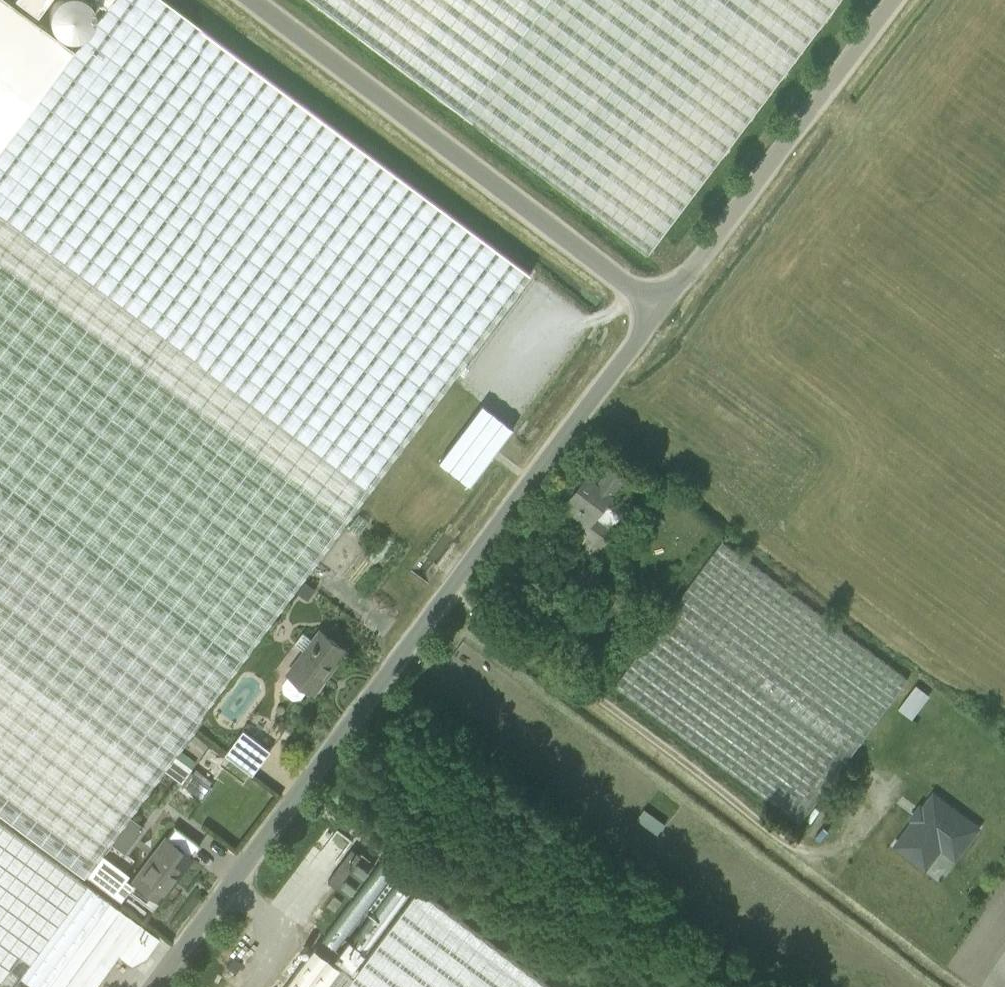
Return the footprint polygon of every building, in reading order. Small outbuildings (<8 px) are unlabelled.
[(306,582),(326,556),(531,281),(158,0),(115,0),(64,67),(61,65),(0,146),(0,813),(84,875),(297,594),(306,582)] [(8,0),(0,0),(0,146),(61,65),(73,49),(8,0)] [(48,0),(16,0),(36,15),(48,0)] [(650,252),(840,0),(315,0),(650,252)] [(459,436),(490,460),(500,446),(488,437),(502,418),(483,404),(459,436)] [(488,437),(500,446),(514,427),(502,418),(488,437)] [(471,485),(490,460),(459,436),(440,461),(471,485)] [(623,478),(611,468),(599,484),(587,475),(558,513),(595,541),(606,526),(613,532),(624,518),(606,504),(613,495),(611,494),(623,478)] [(906,677),(722,541),(615,685),(799,821),(906,677)] [(317,590),(306,582),(297,594),(308,602),(317,590)] [(295,642),(306,651),(289,673),(290,675),(284,683),(285,691),(294,698),(301,697),(308,688),(314,693),(346,651),(321,631),(312,642),(301,633),(295,642)] [(913,718),(931,694),(917,684),(899,708),(913,718)] [(226,754),(253,774),(271,750),(244,730),(226,754)] [(180,784),(189,772),(196,763),(179,750),(163,771),(180,784)] [(189,772),(180,784),(203,801),(212,790),(189,772)] [(911,822),(893,846),(925,871),(942,850),(956,861),(981,828),(933,792),(923,806),(920,803),(908,819),(911,822)] [(7,986),(12,986),(21,976),(36,986),(94,986),(118,954),(131,963),(145,957),(159,937),(137,921),(136,922),(0,822),(0,981),(7,986)] [(133,881),(126,890),(152,909),(152,908),(151,907),(157,899),(158,900),(191,858),(189,857),(198,846),(199,847),(200,846),(174,826),(173,827),(175,828),(166,839),(165,838),(133,881)] [(353,848),(328,881),(350,898),(375,865),(353,848)] [(419,889),(353,977),(315,948),(286,986),(551,986),(419,889)] [(350,940),(336,959),(352,971),(366,952),(350,940)] [(237,973),(242,965),(234,959),(229,967),(237,973)]
